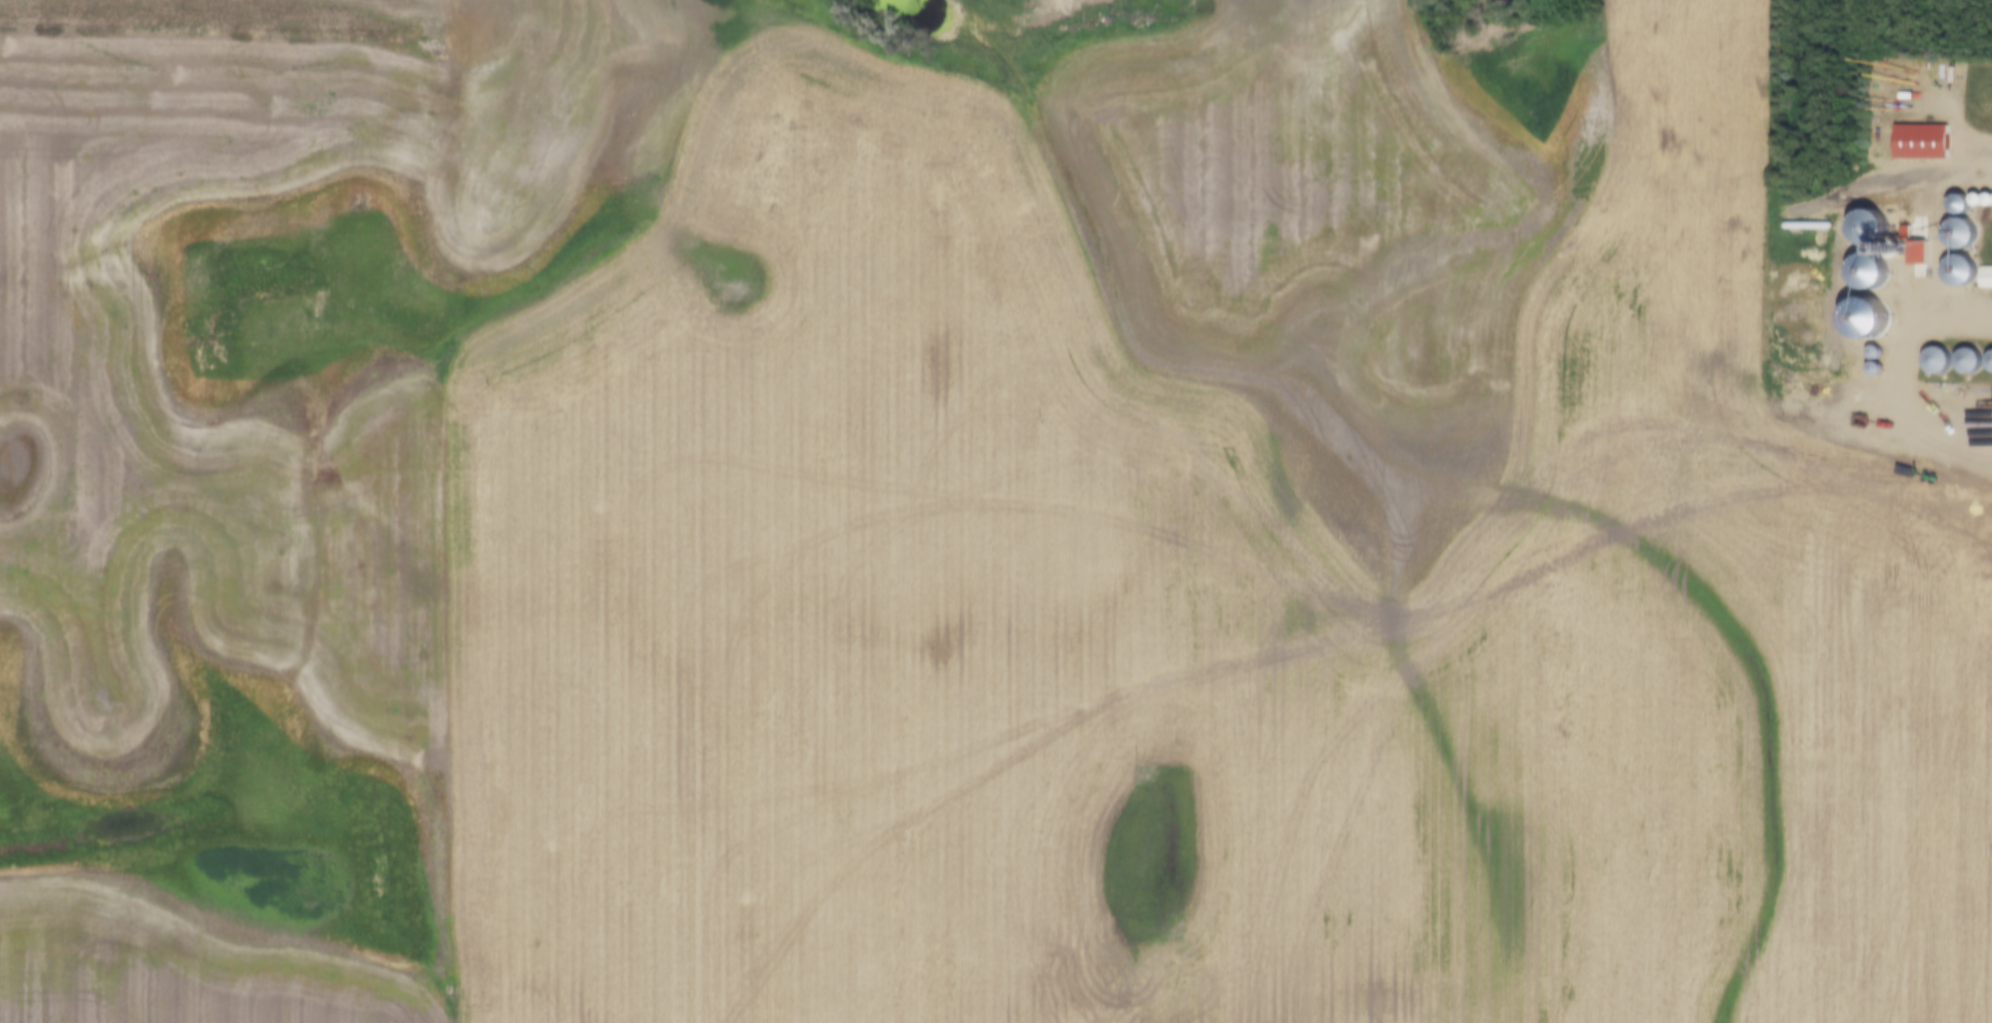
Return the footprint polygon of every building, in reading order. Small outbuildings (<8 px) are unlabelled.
[(1950,163),(1950,127),(1894,127),(1894,163),(1950,163)] [(1968,197),(1954,201),(1958,217),(1972,213),(1968,197)] [(1882,214),(1860,217),(1865,248),(1887,245),(1882,214)] [(1977,245),(1965,219),(1947,227),(1959,253),(1977,245)] [(1965,276),(1967,264),(1953,262),(1951,274),(1965,276)] [(1863,285),(1878,277),(1871,264),(1856,272),(1863,285)] [(1991,290),(1991,268),(1980,268),(1980,290),(1991,290)] [(1948,351),(1932,350),(1930,375),(1947,376),(1948,351)] [(1982,359),(1970,350),(1957,366),(1969,375),(1982,359)]
